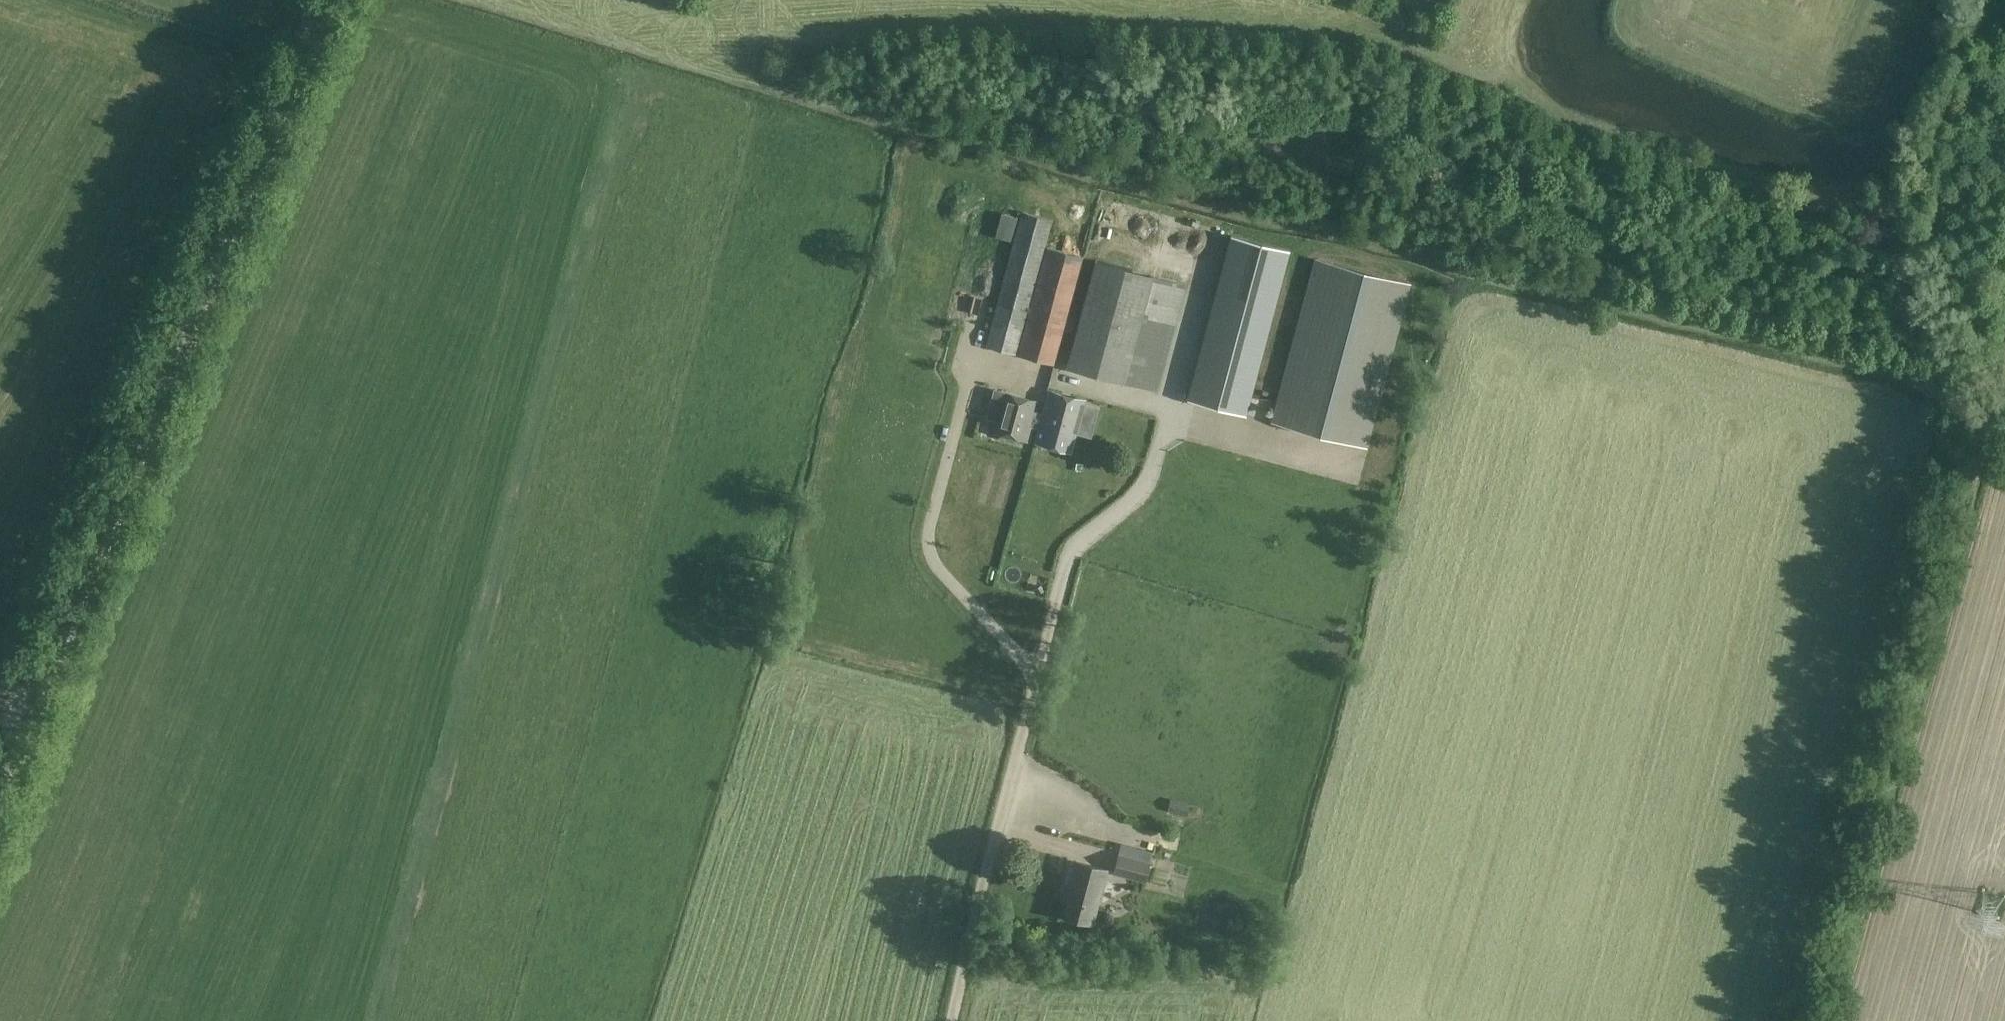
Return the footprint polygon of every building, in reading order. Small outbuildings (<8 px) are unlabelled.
[(1021,212),(986,346),(1016,354),(1045,247),(1052,220),(1021,212)] [(1002,212),(996,235),(1011,240),(1017,216),(1002,212)] [(1291,252),(1230,236),(1187,399),(1247,414),(1291,252)] [(1112,245),(1110,254),(1133,260),(1135,251),(1112,245)] [(1045,247),(1016,354),(1054,364),(1083,257),(1045,247)] [(1410,282),(1318,258),(1275,420),(1367,444),(1410,282)] [(1143,315),(1175,324),(1185,286),(1095,261),(1066,367),(1124,383),(1143,315)] [(1156,391),(1175,324),(1143,315),(1124,383),(1156,391)] [(994,388),(986,417),(996,420),(993,432),(1003,435),(1005,439),(1013,441),(1017,438),(1028,441),(1032,426),(1040,428),(1044,412),(1035,410),(1038,402),(1038,400),(1036,399),(994,388)] [(1044,412),(1040,428),(1037,440),(1072,449),(1085,399),(1050,390),(1044,412)] [(1170,800),(1168,811),(1186,815),(1189,805),(1170,800)] [(1119,853),(1113,873),(1145,882),(1150,861),(1119,853)] [(1067,900),(1062,917),(1093,925),(1108,868),(1074,859),(1063,899),(1067,900)]
